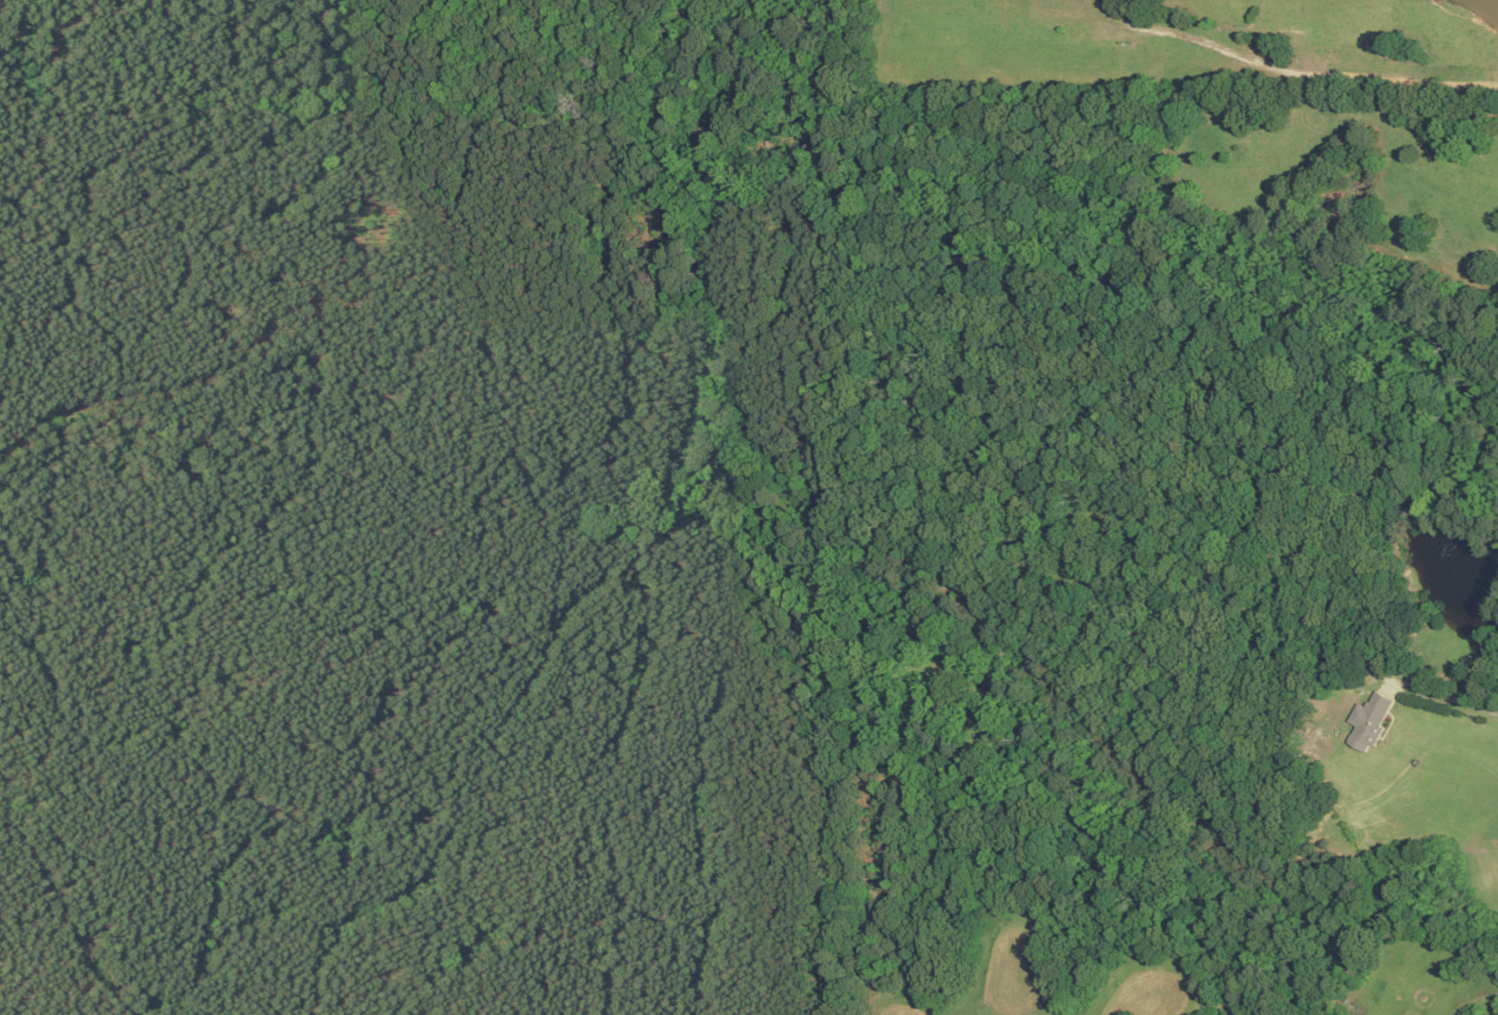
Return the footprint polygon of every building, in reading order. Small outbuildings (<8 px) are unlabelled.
[(1374,744),(1378,746),(1391,713),(1368,704),(1352,744),(1371,751),(1374,744)]
